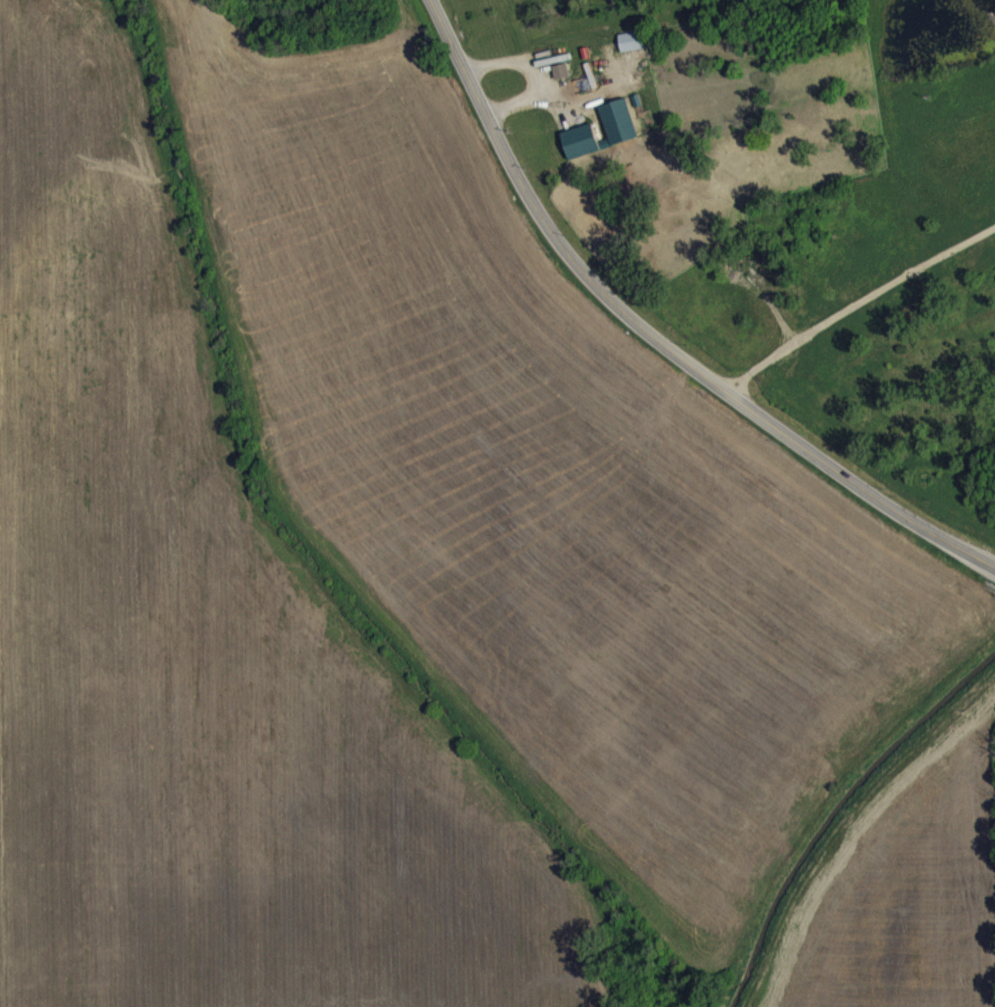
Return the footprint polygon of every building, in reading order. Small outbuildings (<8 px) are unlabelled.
[(619,44),(622,62),(647,58),(644,40),(619,44)] [(570,87),(568,73),(553,76),(555,89),(570,87)] [(600,116),(609,149),(599,152),(593,132),(562,142),(569,169),(640,148),(628,108),(600,116)]
